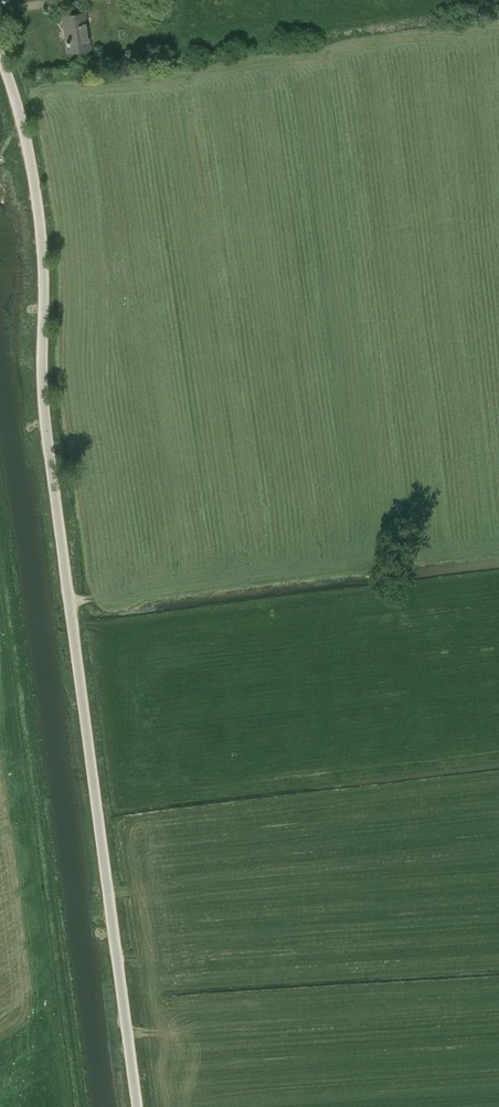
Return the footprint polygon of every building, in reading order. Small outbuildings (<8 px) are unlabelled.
[(62,17),(67,53),(90,49),(85,13),(62,17)]
